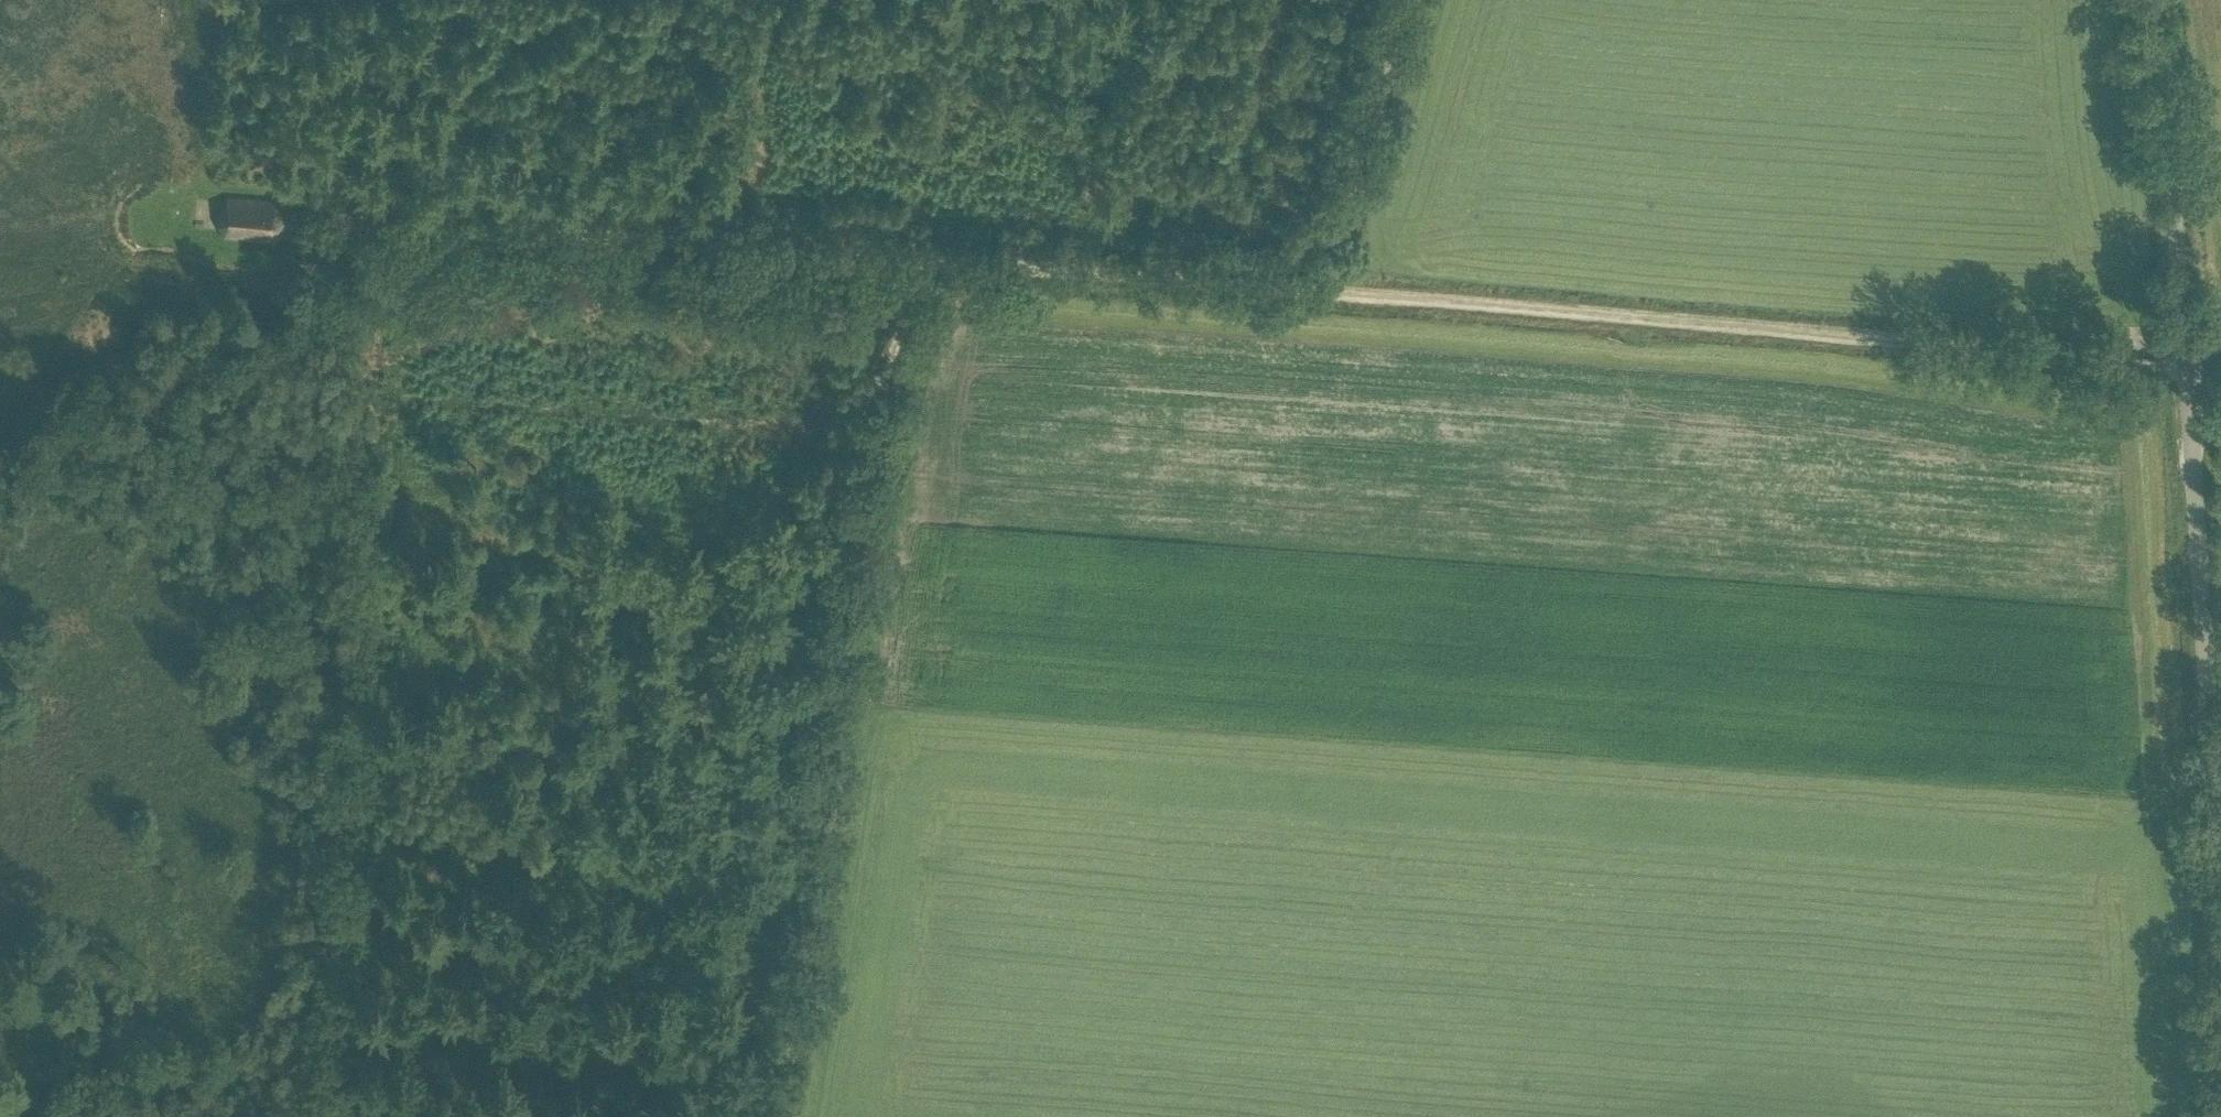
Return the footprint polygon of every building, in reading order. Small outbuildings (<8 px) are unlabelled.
[(230,229),(281,233),(287,222),(288,206),(284,194),(233,191),(227,202),(225,217),(230,229)]
